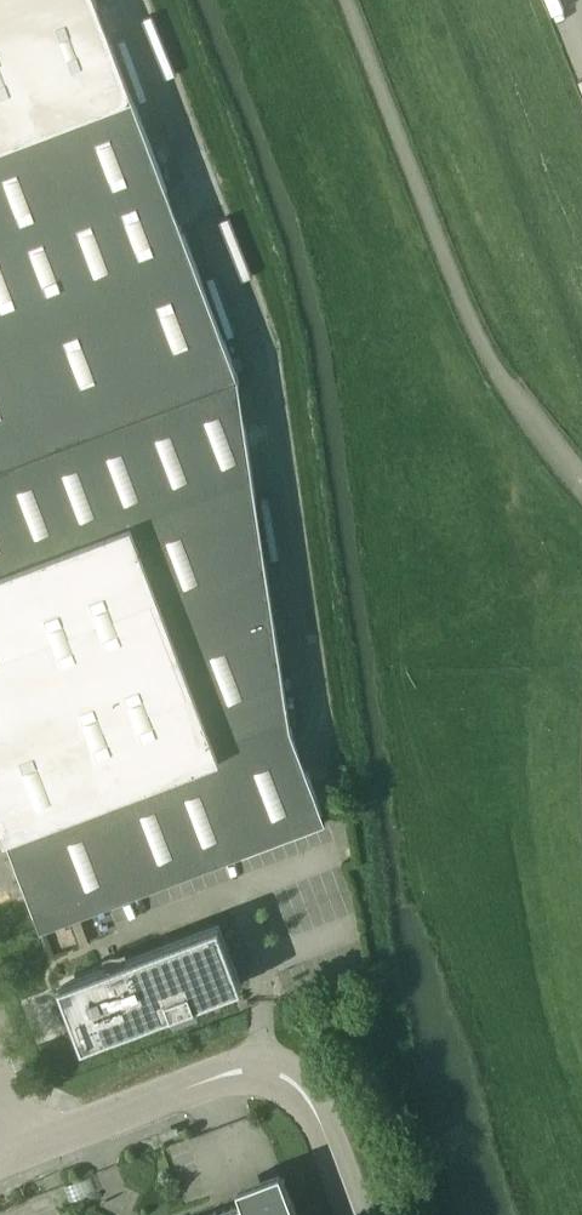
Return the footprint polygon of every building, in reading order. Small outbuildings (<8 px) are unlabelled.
[(134,97),(97,0),(0,0),(0,819),(41,927),(325,817),(291,727),(239,375),(134,97)] [(196,997),(239,981),(218,925),(64,984),(86,1041),(172,1008),(176,1019),(201,1010),(196,997)] [(294,1205),(296,1205),(295,1203),(293,1203),(287,1187),(242,1204),(242,1202),(240,1203),(240,1205),(218,1213),(217,1212),(215,1212),(216,1214),(213,1214),(298,1214),(294,1205)]
